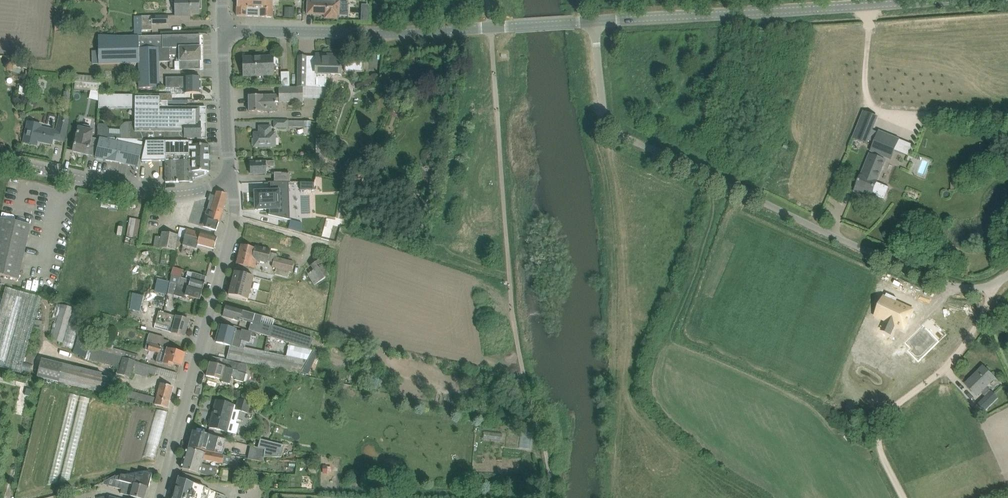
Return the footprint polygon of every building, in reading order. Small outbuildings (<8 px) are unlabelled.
[(175,16),(184,16),(184,14),(199,13),(199,7),(200,7),(200,1),(199,1),(199,0),(175,0),(175,16)] [(273,17),(273,0),(237,0),(237,16),(273,17)] [(339,1),(308,1),(307,15),(325,15),(325,19),(337,19),(337,16),(339,16),(339,15),(348,15),(348,2),(339,2),(339,1)] [(132,37),(152,36),(152,24),(169,23),(169,16),(154,16),(133,17),(134,30),(132,30),(132,37)] [(181,54),(181,62),(175,62),(175,70),(181,70),(201,70),(200,35),(152,36),(132,37),(100,35),(99,51),(92,51),(92,64),(99,64),(99,62),(140,61),(140,87),(159,87),(158,61),(170,61),(170,54),(181,54)] [(243,59),(244,76),(273,75),(273,68),(279,68),(279,57),(243,59)] [(312,87),(327,86),(327,81),(317,81),(317,75),(331,75),(341,75),(341,58),(298,57),(297,87),(312,87)] [(281,88),(289,88),(289,72),(281,73),(281,88)] [(76,75),(75,90),(99,92),(100,77),(76,75)] [(186,88),(186,94),(201,94),(201,77),(179,78),(167,77),(167,87),(186,88)] [(71,88),(64,87),(61,108),(69,109),(71,93),(70,93),(71,88)] [(259,96),(249,96),(249,112),(259,112),(272,112),(276,112),(276,101),(279,101),(279,102),(300,102),(303,102),(305,98),(327,99),(329,94),(329,88),(327,87),(312,87),(297,87),(297,88),(289,88),(281,88),(279,88),(279,96),(276,96),(259,96)] [(21,88),(19,95),(28,98),(30,91),(21,88)] [(100,95),(92,95),(92,104),(100,104),(100,95)] [(137,140),(156,141),(156,139),(201,139),(205,139),(204,123),(201,123),(201,122),(199,122),(199,118),(200,118),(200,107),(168,108),(168,101),(159,101),(159,95),(135,95),(135,98),(125,98),(124,113),(135,112),(135,123),(127,122),(125,123),(122,127),(120,129),(120,134),(109,134),(109,129),(105,124),(98,124),(98,137),(100,137),(137,140)] [(110,96),(100,95),(100,104),(109,105),(110,96)] [(853,138),(867,144),(878,117),(864,111),(853,138)] [(52,144),(53,139),(64,141),(69,117),(59,115),(56,131),(41,128),(42,125),(28,122),(24,142),(36,145),(37,141),(52,144)] [(311,135),(311,122),(288,121),(288,120),(274,120),(275,128),(288,128),(288,127),(304,127),(304,135),(311,135)] [(81,127),(78,127),(75,142),(73,152),(88,155),(96,157),(100,139),(92,138),(94,130),(90,130),(88,127),(83,125),(81,127)] [(254,145),(254,147),(276,146),(276,134),(270,134),(270,127),(260,127),(260,134),(254,134),(254,139),(252,139),(253,145),(254,145)] [(318,130),(317,166),(327,166),(328,130),(318,130)] [(879,130),(870,152),(891,160),(900,139),(879,130)] [(100,139),(96,157),(95,158),(138,168),(143,147),(143,142),(116,139),(112,139),(112,141),(100,139)] [(147,142),(143,161),(166,160),(166,182),(193,182),(192,180),(195,180),(196,180),(197,179),(198,179),(199,179),(200,178),(201,178),(202,178),(203,177),(204,177),(206,176),(207,175),(207,172),(209,172),(209,171),(209,170),(208,170),(209,161),(210,161),(209,161),(209,156),(210,156),(208,156),(208,147),(209,147),(209,145),(205,145),(192,145),(192,142),(166,142),(147,142)] [(876,194),(875,196),(884,199),(888,187),(877,183),(886,160),(878,157),(878,156),(869,153),(860,176),(861,176),(855,191),(871,198),(873,192),(876,194)] [(330,158),(326,170),(337,174),(341,162),(330,158)] [(250,162),(251,174),(266,174),(266,167),(274,167),(274,162),(250,162)] [(274,182),(290,183),(290,173),(275,173),(274,182)] [(271,191),(255,192),(256,210),(269,209),(269,214),(269,215),(291,220),(292,219),(290,219),(288,218),(288,217),(286,217),(286,218),(284,217),(283,192),(289,192),(289,183),(290,183),(274,182),(268,182),(268,183),(270,183),(271,191)] [(300,182),(300,190),(314,190),(314,183),(300,182)] [(203,226),(217,230),(228,194),(217,191),(214,201),(210,200),(203,226)] [(0,219),(0,275),(20,279),(31,226),(0,219)] [(163,226),(157,226),(157,235),(170,236),(171,220),(164,219),(163,226)] [(215,249),(218,237),(188,228),(183,245),(197,249),(198,244),(215,249)] [(268,263),(271,249),(255,244),(255,247),(242,243),(237,263),(257,268),(259,261),(268,263)] [(305,260),(317,277),(333,266),(320,249),(305,260)] [(275,251),(274,259),(277,259),(276,266),(292,268),(294,254),(275,251)] [(157,283),(170,284),(171,270),(158,269),(157,283)] [(234,272),(232,284),(251,289),(254,277),(234,272)] [(191,276),(188,285),(204,289),(206,281),(191,276)] [(134,283),(132,303),(143,304),(145,284),(134,283)] [(232,284),(229,295),(248,300),(251,289),(232,284)] [(186,295),(201,299),(204,289),(188,285),(186,295)] [(5,287),(0,305),(0,366),(20,371),(41,297),(5,287)] [(62,294),(53,331),(66,334),(75,297),(62,294)] [(910,318),(914,309),(896,301),(897,299),(887,294),(880,309),(889,313),(886,321),(883,327),(892,332),(895,325),(904,329),(908,321),(906,319),(907,317),(910,318)] [(297,333),(300,323),(275,316),(277,308),(260,303),(254,321),(260,322),(297,333)] [(253,325),(256,314),(227,306),(224,316),(253,325)] [(171,332),(186,336),(191,319),(160,310),(156,323),(172,328),(171,332)] [(951,329),(944,335),(929,320),(909,339),(915,345),(912,347),(922,357),(951,329),(949,326),(948,327),(951,329)] [(238,348),(243,330),(221,324),(216,341),(238,348)] [(289,346),(310,349),(312,338),(291,334),(289,346)] [(156,368),(159,357),(137,352),(138,347),(119,342),(118,345),(112,343),(113,338),(111,337),(110,344),(105,343),(102,353),(135,361),(134,363),(156,368)] [(158,353),(165,354),(166,345),(160,343),(158,353)] [(182,369),(187,353),(168,348),(163,364),(182,369)] [(111,376),(43,361),(39,377),(107,392),(111,376)] [(207,376),(232,383),(236,369),(210,363),(207,376)] [(984,367),(966,384),(977,396),(981,393),(986,398),(978,406),(985,412),(998,400),(986,388),(995,379),(984,367)] [(142,391),(144,385),(133,381),(131,388),(142,391)] [(154,404),(169,409),(175,386),(160,382),(154,404)] [(209,427),(228,432),(235,405),(217,400),(209,427)] [(286,400),(284,408),(299,411),(300,403),(286,400)] [(189,447),(205,451),(210,435),(193,431),(189,447)] [(283,452),(285,444),(262,438),(260,446),(250,443),(246,455),(263,460),(265,452),(283,452)] [(189,447),(185,458),(202,462),(205,451),(189,447)] [(241,458),(241,448),(233,448),(232,458),(241,458)] [(182,468),(199,473),(202,462),(185,458),(182,468)] [(134,477),(132,484),(148,488),(152,474),(145,472),(144,476),(137,474),(136,478),(134,477)] [(174,497),(191,497),(195,481),(179,477),(174,497)] [(139,497),(145,497),(148,488),(132,484),(129,495),(139,497)]
